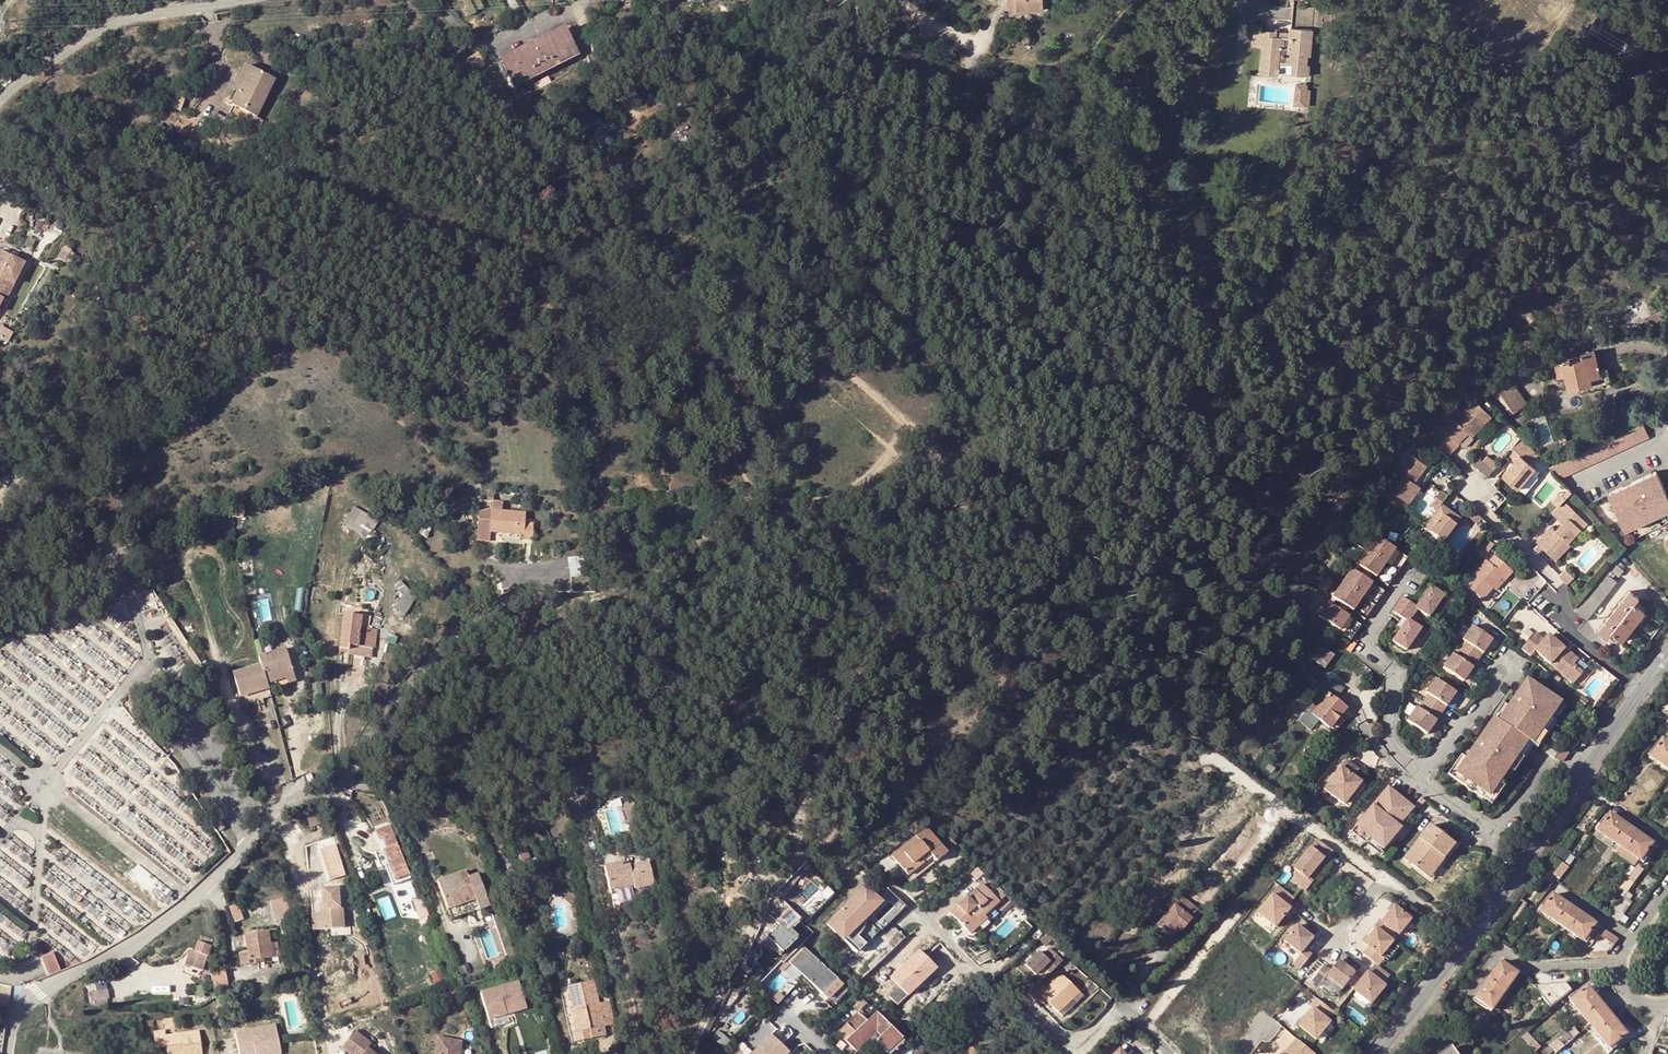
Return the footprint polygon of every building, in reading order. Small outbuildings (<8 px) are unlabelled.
[(1021,9),(1017,9),(1017,0),(1009,0),(1010,13),(1021,12),(1021,9)] [(1017,9),(1021,9),(1044,8),(1043,0),(1017,0),(1017,9)] [(1308,54),(1311,28),(1313,9),(1292,7),(1290,26),(1289,36),(1275,35),(1275,30),(1254,28),(1253,44),(1262,45),(1260,72),(1275,73),(1277,62),(1292,63),(1291,73),(1306,74),(1307,64),(1306,64),(1306,54),(1308,54)] [(566,30),(503,62),(515,85),(578,54),(566,30)] [(470,61),(477,72),(484,66),(478,56),(470,61)] [(239,94),(242,95),(254,70),(247,66),(234,92),(239,94)] [(981,66),(976,78),(994,86),(999,74),(981,66)] [(232,107),(258,118),(258,117),(276,80),(254,70),(242,95),(239,94),(232,107)] [(1306,105),(1308,105),(1311,83),(1295,82),(1293,105),(1300,105),(1306,105)] [(182,91),(175,112),(184,115),(191,94),(182,91)] [(230,118),(216,111),(209,126),(223,133),(230,118)] [(269,121),(258,117),(258,118),(253,127),(263,132),(269,121)] [(561,150),(565,161),(576,156),(572,146),(561,150)] [(68,246),(61,258),(69,262),(76,251),(68,246)] [(25,265),(0,252),(0,289),(10,294),(25,265)] [(81,286),(73,297),(79,301),(87,290),(81,286)] [(3,300),(7,302),(10,294),(0,289),(0,305),(3,300)] [(11,331),(0,327),(0,339),(7,342),(11,331)] [(1591,383),(1589,377),(1599,375),(1598,369),(1593,350),(1581,353),(1581,357),(1561,362),(1564,376),(1567,388),(1579,386),(1591,383)] [(1561,362),(1553,364),(1556,378),(1564,376),(1561,362)] [(1599,375),(1589,377),(1591,383),(1609,379),(1606,367),(1598,369),(1599,375)] [(1502,396),(1513,411),(1526,402),(1515,387),(1517,386),(1512,379),(1492,393),(1497,400),(1502,396)] [(1469,433),(1473,428),(1476,431),(1491,415),(1474,399),(1455,418),(1453,416),(1443,427),(1439,424),(1427,436),(1447,455),(1459,443),(1458,442),(1468,431),(1469,433)] [(1546,414),(1533,418),(1541,445),(1554,441),(1546,414)] [(1549,466),(1559,477),(1614,453),(1619,451),(1649,437),(1643,423),(1610,438),(1605,441),(1549,466)] [(1513,443),(1505,452),(1513,459),(1501,475),(1516,487),(1533,466),(1528,462),(1536,452),(1520,434),(1513,443)] [(1431,462),(1415,450),(1389,486),(1411,502),(1423,487),(1416,482),(1431,462)] [(1477,464),(1488,474),(1497,463),(1486,453),(1477,464)] [(1608,493),(1624,524),(1654,510),(1660,508),(1667,504),(1667,494),(1656,471),(1639,479),(1634,481),(1608,493)] [(1442,502),(1447,495),(1440,491),(1431,504),(1438,509),(1439,507),(1442,502)] [(1489,500),(1493,506),(1506,498),(1503,492),(1489,500)] [(1564,498),(1551,511),(1562,521),(1555,528),(1552,531),(1547,526),(1536,539),(1556,558),(1570,543),(1568,542),(1581,528),(1575,522),(1580,516),(1564,498)] [(1439,507),(1449,514),(1452,510),(1442,502),(1439,507)] [(493,511),(491,511),(490,534),(524,536),(524,541),(533,541),(534,524),(525,523),(526,510),(517,509),(517,512),(503,512),(503,504),(494,504),(493,511)] [(1660,508),(1654,510),(1624,524),(1626,529),(1658,515),(1663,512),(1667,510),(1667,504),(1660,508)] [(1438,509),(1425,527),(1445,541),(1462,517),(1452,510),(1449,514),(1439,507),(1438,509)] [(1464,513),(1475,523),(1481,518),(1470,507),(1464,513)] [(485,541),(490,542),(490,534),(491,511),(481,511),(477,511),(475,541),(485,541)] [(1580,516),(1575,522),(1581,528),(1586,523),(1580,516)] [(370,518),(366,524),(374,529),(378,523),(370,518)] [(375,536),(376,533),(373,531),(374,529),(366,524),(359,535),(374,544),(378,538),(375,536)] [(1409,557),(1376,535),(1366,549),(1399,571),(1409,557)] [(1484,556),(1494,543),(1485,536),(1475,550),(1484,556)] [(1366,569),(1373,574),(1390,585),(1399,571),(1366,549),(1357,563),(1366,569)] [(1494,555),(1488,562),(1486,559),(1464,583),(1481,599),(1491,588),(1502,575),(1506,579),(1512,572),(1494,555)] [(1617,574),(1622,569),(1612,561),(1608,567),(1617,574)] [(1563,566),(1557,572),(1565,580),(1571,574),(1563,566)] [(1369,581),(1361,575),(1353,569),(1343,583),(1376,606),(1385,592),(1369,581)] [(1364,572),(1371,577),(1373,574),(1366,569),(1364,572)] [(1574,610),(1586,619),(1616,581),(1612,578),(1607,574),(1604,571),(1574,610)] [(1361,575),(1369,581),(1371,577),(1364,572),(1361,575)] [(1501,584),(1506,579),(1502,575),(1491,588),(1495,591),(1501,584)] [(419,595),(400,581),(395,588),(408,597),(401,610),(408,614),(419,595)] [(1334,597),(1343,603),(1350,608),(1367,619),(1376,606),(1343,583),(1334,597)] [(1399,604),(1415,615),(1419,608),(1431,617),(1446,595),(1431,584),(1417,605),(1405,597),(1399,604)] [(1629,589),(1596,631),(1604,638),(1609,632),(1620,640),(1644,610),(1634,601),(1638,596),(1629,589)] [(1340,606),(1348,611),(1350,608),(1343,603),(1340,606)] [(1350,644),(1362,626),(1345,614),(1338,609),(1330,604),(1320,617),(1339,631),(1336,634),(1350,644)] [(1415,615),(1399,604),(1394,612),(1406,621),(1393,642),(1408,652),(1422,630),(1410,621),(1415,615)] [(1338,609),(1345,614),(1348,611),(1340,606),(1338,609)] [(339,649),(349,650),(349,647),(375,649),(378,631),(360,628),(362,617),(343,614),(339,649)] [(1463,640),(1466,642),(1462,649),(1479,661),(1494,640),(1473,625),(1463,640)] [(1563,650),(1564,648),(1549,635),(1544,640),(1536,633),(1521,649),(1530,657),(1535,651),(1573,684),(1582,674),(1573,666),(1578,660),(1568,650),(1566,652),(1563,650)] [(374,658),(375,649),(349,647),(349,650),(348,655),(374,658)] [(1324,666),(1333,654),(1323,647),(1314,659),(1324,666)] [(289,675),(297,673),(290,648),(262,657),(264,665),(260,666),(267,689),(273,688),(271,681),(289,675)] [(1479,661),(1462,649),(1458,655),(1455,653),(1445,667),(1466,681),(1479,661)] [(236,674),(243,696),(267,689),(260,666),(236,674)] [(300,681),(297,673),(289,675),(291,684),(300,681)] [(1298,719),(1311,729),(1319,719),(1329,727),(1335,732),(1346,718),(1342,716),(1340,714),(1345,708),(1334,699),(1343,688),(1330,678),(1322,689),(1306,709),(1298,719)] [(1427,693),(1430,695),(1425,702),(1443,714),(1457,692),(1437,678),(1427,693)] [(1303,687),(1309,691),(1315,683),(1310,679),(1303,687)] [(1488,735),(1468,761),(1460,774),(1491,797),(1500,783),(1510,771),(1516,776),(1535,748),(1539,751),(1549,737),(1545,734),(1555,720),(1552,719),(1561,704),(1530,682),(1511,710),(1492,738),(1488,735)] [(269,699),(275,697),(273,689),(273,688),(267,689),(269,699)] [(267,689),(243,696),(246,706),(269,699),(267,689)] [(1443,714),(1425,702),(1421,707),(1418,705),(1408,720),(1429,734),(1443,714)] [(1566,707),(1561,704),(1552,719),(1555,720),(1556,721),(1566,707)] [(1492,738),(1511,710),(1506,706),(1486,734),(1488,735),(1492,738)] [(1662,740),(1653,752),(1650,756),(1667,768),(1667,744),(1662,740)] [(1556,752),(1548,746),(1545,751),(1553,757),(1556,752)] [(1506,788),(1500,783),(1491,797),(1460,774),(1468,761),(1463,757),(1449,777),(1492,808),(1506,788)] [(1322,787),(1342,802),(1358,781),(1351,775),(1347,772),(1353,766),(1344,759),(1322,787)] [(1353,766),(1347,772),(1351,775),(1356,768),(1353,766)] [(1363,784),(1358,781),(1342,802),(1347,805),(1363,784)] [(1387,785),(1350,826),(1377,851),(1415,809),(1387,785)] [(1634,856),(1641,860),(1653,843),(1610,813),(1598,831),(1622,847),(1634,856)] [(326,824),(322,815),(312,819),(315,828),(326,824)] [(228,829),(223,821),(218,825),(223,832),(228,829)] [(1443,857),(1453,843),(1428,823),(1403,856),(1424,872),(1439,854),(1443,857)] [(410,871),(392,825),(380,830),(383,839),(387,850),(393,864),(399,880),(412,876),(410,871)] [(947,852),(926,826),(891,855),(907,875),(923,863),(931,856),(935,861),(947,852)] [(1610,847),(1602,858),(1610,863),(1617,853),(1622,847),(1598,831),(1594,836),(1610,847)] [(1317,840),(1294,869),(1299,873),(1293,881),(1306,891),(1313,882),(1308,878),(1324,858),(1326,859),(1332,851),(1317,840)] [(1634,856),(1622,847),(1617,853),(1630,862),(1634,856)] [(530,858),(526,848),(518,851),(522,861),(530,858)] [(1443,857),(1439,854),(1424,872),(1428,875),(1443,857)] [(931,856),(923,863),(907,875),(911,880),(935,861),(931,856)] [(1619,863),(1615,860),(1609,867),(1614,870),(1619,863)] [(638,887),(639,890),(659,885),(654,862),(633,867),(627,868),(626,863),(608,868),(614,892),(638,887)] [(1569,866),(1563,862),(1554,874),(1560,878),(1569,866)] [(1628,880),(1637,867),(1630,862),(1620,875),(1628,880)] [(971,871),(958,883),(966,891),(978,879),(971,871)] [(466,872),(437,882),(448,910),(476,899),(480,910),(490,906),(478,875),(469,878),(466,872)] [(952,915),(966,929),(972,935),(996,912),(991,906),(997,900),(988,890),(980,881),(957,904),(960,908),(952,915)] [(996,882),(988,890),(997,900),(991,906),(996,912),(1012,898),(996,882)] [(1288,907),(1295,898),(1280,886),(1258,913),(1277,928),(1292,909),(1288,907)] [(312,912),(313,928),(343,927),(342,906),(339,906),(338,887),(322,887),(323,900),(323,907),(321,907),(321,911),(312,912)] [(866,919),(864,916),(879,900),(867,887),(848,906),(828,926),(855,952),(875,931),(877,929),(866,919)] [(560,892),(561,896),(572,905),(576,904),(574,892),(560,892)] [(1172,894),(1164,903),(1170,908),(1157,923),(1171,935),(1179,927),(1181,929),(1191,918),(1189,917),(1197,907),(1182,894),(1178,899),(1172,894)] [(1596,924),(1552,894),(1541,910),(1584,941),(1596,924)] [(421,899),(429,917),(434,914),(427,897),(421,899)] [(476,899),(448,910),(452,920),(480,910),(476,899)] [(1512,914),(1518,919),(1529,904),(1523,899),(1520,903),(1512,914)] [(291,916),(288,900),(272,902),(275,918),(291,916)] [(882,903),(879,900),(864,916),(866,919),(882,903)] [(1618,920),(1630,905),(1623,900),(1612,916),(1618,920)] [(239,904),(230,907),(236,922),(245,919),(239,904)] [(760,933),(778,950),(794,932),(787,926),(796,916),(784,905),(760,933)] [(1375,926),(1377,927),(1390,938),(1396,931),(1400,934),(1412,919),(1395,905),(1390,911),(1383,920),(1381,919),(1375,926)] [(1299,926),(1286,941),(1302,955),(1294,964),(1300,970),(1313,955),(1306,950),(1315,939),(1299,926)] [(1390,938),(1377,927),(1370,937),(1365,943),(1369,946),(1364,953),(1376,963),(1379,965),(1384,958),(1382,956),(1394,941),(1390,938)] [(1617,941),(1619,939),(1605,928),(1600,935),(1615,945),(1617,941)] [(877,929),(875,931),(855,952),(857,954),(877,933),(879,931),(877,929)] [(1052,936),(1045,929),(1037,936),(1044,944),(1052,936)] [(242,966),(259,964),(258,959),(264,959),(272,957),(270,944),(268,931),(245,934),(248,952),(239,954),(242,966)] [(1439,948),(1448,936),(1444,933),(1435,945),(1439,948)] [(200,939),(195,952),(208,956),(212,943),(200,939)] [(841,984),(837,979),(804,947),(790,962),(821,994),(826,999),(841,984)] [(1028,981),(1026,983),(1032,989),(1039,981),(1061,960),(1049,947),(1042,954),(1038,951),(1018,971),(1028,981)] [(193,951),(190,950),(185,964),(202,969),(203,970),(205,965),(208,956),(195,952),(193,951)] [(45,956),(47,961),(56,957),(54,952),(45,956)] [(508,964),(505,956),(491,960),(494,969),(508,964)] [(52,974),(61,970),(56,957),(47,961),(52,974)] [(1068,959),(1064,963),(1062,965),(1070,972),(1075,967),(1068,959)] [(1340,960),(1331,971),(1324,965),(1314,978),(1321,984),(1329,974),(1345,987),(1356,973),(1340,960)] [(1476,997),(1477,997),(1494,1009),(1506,992),(1518,975),(1519,974),(1502,962),(1476,997)] [(1384,983),(1391,975),(1379,965),(1376,963),(1363,979),(1355,989),(1373,1003),(1387,986),(1384,983)] [(225,971),(212,974),(215,990),(229,987),(225,971)] [(1057,1011),(1078,990),(1062,974),(1047,988),(1039,981),(1032,989),(1027,993),(1038,1005),(1039,1004),(1044,999),(1057,1011)] [(594,981),(568,987),(573,1009),(570,1010),(576,1032),(573,1033),(575,1042),(593,1038),(591,1029),(604,1026),(602,1019),(614,1017),(609,1001),(599,1003),(594,981)] [(510,1023),(507,1014),(505,1008),(525,1001),(519,982),(480,993),(491,1028),(510,1023)] [(872,992),(865,985),(862,989),(868,996),(872,992)] [(1567,985),(1534,987),(1551,1009),(1572,991),(1567,985)] [(306,997),(304,986),(297,987),(300,998),(306,997)] [(1588,986),(1571,1000),(1572,1001),(1592,1025),(1610,1048),(1627,1034),(1588,986)] [(114,987),(100,988),(101,997),(103,997),(113,996),(115,996),(114,987)] [(1084,997),(1078,990),(1057,1011),(1063,1017),(1084,997)] [(1329,1018),(1335,1011),(1319,998),(1312,1006),(1314,1008),(1301,1025),(1318,1039),(1332,1021),(1329,1018)] [(505,1008),(507,1014),(527,1008),(525,1001),(505,1008)] [(855,1050),(856,1051),(868,1041),(872,1046),(875,1043),(876,1044),(886,1053),(890,1053),(904,1040),(902,1038),(891,1027),(899,1020),(891,1011),(883,1019),(876,1011),(866,1020),(858,1012),(837,1032),(855,1050)] [(1476,1030),(1486,1017),(1480,1013),(1470,1026),(1476,1030)] [(280,1051),(273,1021),(231,1030),(236,1053),(264,1053),(280,1051)] [(743,1053),(778,1053),(786,1046),(767,1028),(743,1053)] [(153,1048),(164,1046),(165,1053),(200,1053),(195,1030),(162,1036),(161,1030),(151,1032),(153,1048)] [(1529,1032),(1523,1037),(1530,1045),(1536,1040),(1529,1032)] [(352,1033),(342,1051),(348,1053),(378,1053),(369,1049),(372,1045),(352,1033)] [(912,1033),(907,1039),(909,1040),(911,1042),(916,1036),(912,1033)] [(1317,1053),(1298,1037),(1286,1052),(1283,1053),(1317,1053)] [(465,1042),(440,1038),(437,1053),(462,1053),(465,1042)] [(1542,1047),(1536,1040),(1530,1045),(1537,1052),(1542,1047)] [(979,1053),(967,1041),(953,1053),(979,1053)]
